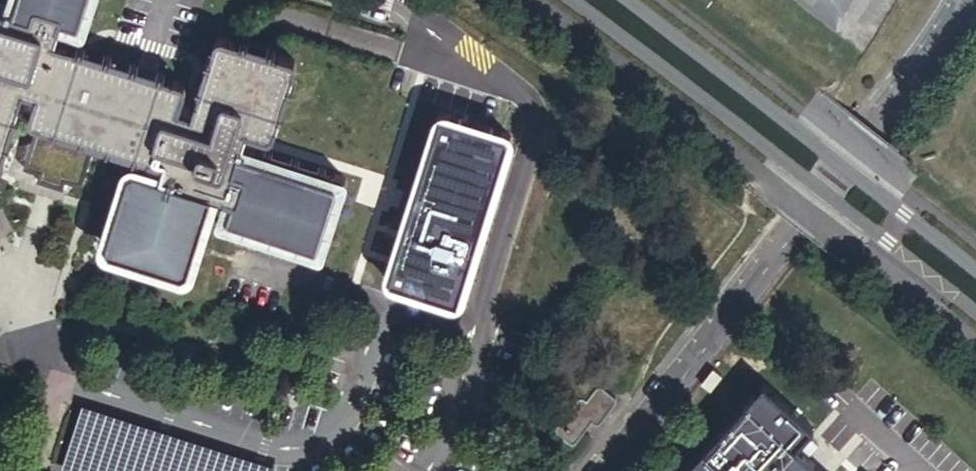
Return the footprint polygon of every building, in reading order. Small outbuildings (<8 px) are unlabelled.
[(188,262),(189,258),(210,191),(221,195),(215,212),(214,217),(215,219),(218,221),(220,223),(314,253),(318,253),(321,252),(324,249),(326,245),(346,184),(345,179),(345,176),(344,173),(342,170),(338,169),(258,143),(261,132),(263,134),(265,134),(268,135),(271,132),(274,127),(293,66),(294,61),(293,56),(293,53),(292,51),(288,50),(225,30),(220,29),(213,35),(189,106),(179,103),(182,90),(183,84),(182,80),(183,78),(178,75),(176,73),(55,34),(58,25),(74,29),(77,31),(79,31),(81,30),(83,29),(85,25),(92,0),(2,0),(1,3),(0,3),(0,158),(22,86),(33,90),(29,104),(28,107),(27,111),(28,115),(29,117),(34,119),(43,122),(28,165),(40,169),(36,179),(61,188),(65,179),(79,184),(95,139),(148,155),(145,167),(138,164),(132,163),(130,164),(128,167),(125,172),(105,232),(103,236),(104,239),(106,243),(112,245),(175,266),(181,267),(185,265),(188,262)] [(593,392),(569,425),(588,441),(614,407),(617,408),(629,393),(609,377),(596,394),(593,392)] [(677,470),(822,470),(795,445),(811,427),(760,380),(677,470)]
